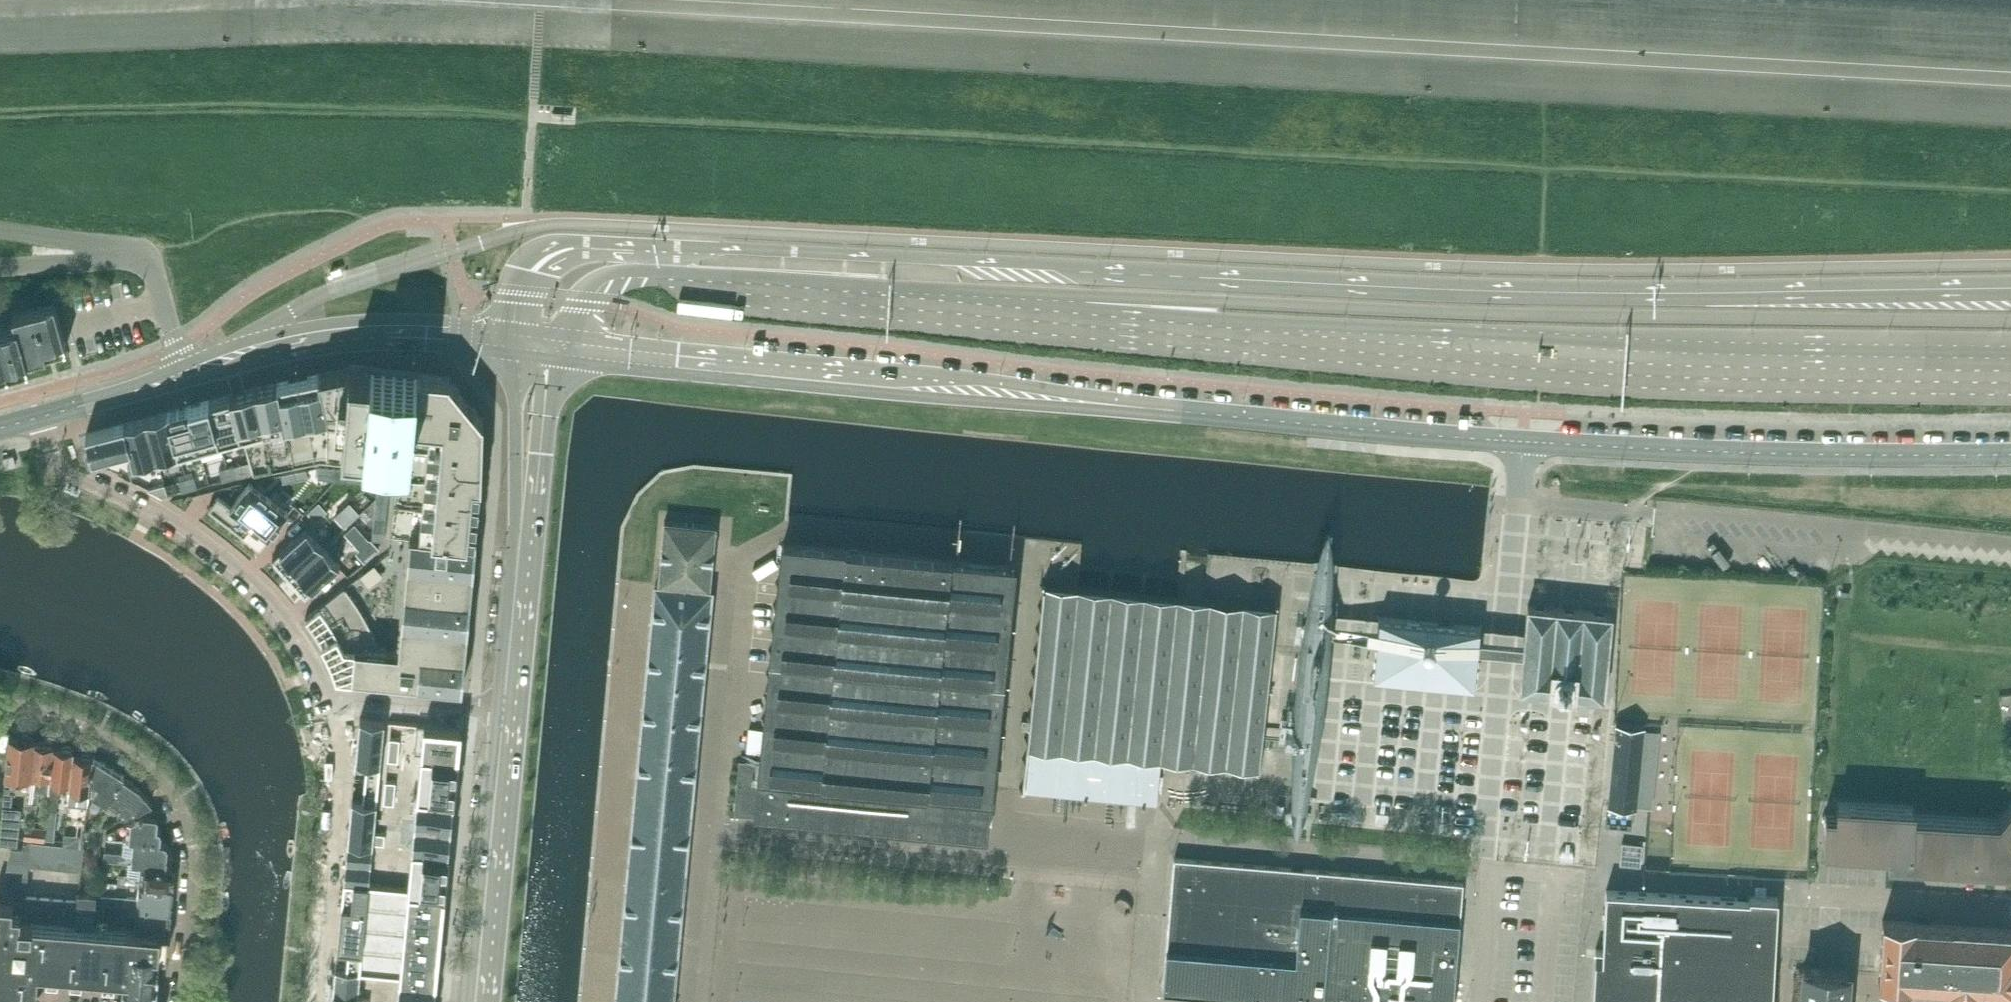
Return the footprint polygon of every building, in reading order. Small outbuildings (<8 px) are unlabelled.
[(13,312),(16,323),(26,357),(45,351),(45,352),(47,351),(45,344),(65,339),(55,301),(13,312)] [(16,323),(0,327),(0,371),(8,369),(10,369),(8,361),(26,357),(16,323)] [(419,367),(350,361),(319,368),(319,373),(327,413),(345,415),(342,442),(410,448),(413,425),(419,373),(419,367)] [(300,377),(298,378),(302,397),(305,412),(306,415),(306,418),(327,413),(319,373),(307,376),(300,377)] [(391,517),(390,534),(410,536),(410,534),(432,536),(432,538),(454,540),(476,542),(476,540),(478,522),(476,522),(477,516),(478,516),(481,492),(479,492),(480,486),(481,486),(482,481),(482,462),(481,462),(481,456),(482,456),(483,448),(481,448),(482,442),(483,442),(484,416),(450,376),(443,375),(437,374),(419,373),(413,425),(442,428),(441,446),(434,445),(433,455),(440,455),(438,476),(431,475),(430,485),(437,485),(435,505),(428,505),(427,514),(434,515),(433,521),(392,517),(391,517)] [(289,380),(277,382),(281,401),(284,416),(285,420),(285,422),(306,418),(306,415),(305,412),(302,397),(298,378),(296,378),(289,380)] [(277,382),(256,387),(261,413),(263,421),(264,424),(264,426),(285,422),(285,420),(284,416),(281,401),(277,382)] [(244,390),(232,393),(243,432),(256,429),(264,426),(264,424),(263,421),(261,413),(256,387),(244,390)] [(211,399),(209,399),(219,439),(242,432),(243,432),(232,393),(217,397),(211,399)] [(190,404),(188,405),(199,444),(219,439),(209,399),(197,403),(190,404)] [(188,405),(169,410),(180,450),(182,459),(183,459),(180,450),(199,444),(188,405)] [(149,416),(146,417),(156,456),(159,465),(182,459),(180,450),(169,410),(156,414),(149,416)] [(137,419),(123,423),(129,447),(134,462),(156,456),(159,466),(159,465),(156,456),(146,417),(143,417),(137,419)] [(92,431),(86,433),(92,457),(129,447),(123,423),(92,431)] [(137,463),(128,465),(130,475),(140,473),(137,463)] [(235,464),(227,466),(230,478),(238,476),(235,464)] [(319,465),(318,477),(325,477),(326,465),(319,465)] [(326,465),(325,477),(332,478),(333,466),(326,465)] [(227,466),(219,468),(223,480),(230,478),(227,466)] [(333,466),(332,478),(340,479),(341,467),(333,466)] [(341,467),(340,479),(347,480),(348,468),(341,467)] [(306,468),(294,470),(296,479),(308,476),(306,468)] [(348,468),(347,480),(355,480),(356,468),(348,468)] [(356,468),(355,480),(362,481),(363,469),(356,468)] [(363,469),(362,481),(370,482),(371,470),(363,469)] [(294,470),(282,473),(283,481),(295,479),(294,470)] [(371,470),(370,482),(377,482),(378,478),(378,470),(371,470)] [(378,470),(378,478),(390,479),(390,471),(378,470)] [(194,475),(186,477),(189,489),(197,486),(194,475)] [(186,477),(179,479),(182,490),(189,489),(186,477)] [(377,482),(377,485),(389,486),(390,479),(378,478),(377,482)] [(218,495),(208,508),(241,533),(266,500),(269,495),(250,480),(231,505),(218,495)] [(165,483),(148,487),(149,489),(162,496),(168,494),(165,483)] [(377,485),(376,493),(388,494),(389,486),(377,485)] [(376,493),(376,500),(388,501),(388,494),(376,493)] [(266,500),(241,533),(261,548),(289,510),(269,495),(266,500)] [(376,500),(375,508),(387,509),(388,501),(376,500)] [(319,501),(308,511),(316,520),(327,510),(319,501)] [(375,508),(374,515),(386,516),(387,509),(375,508)] [(374,515),(373,523),(385,524),(386,516),(374,515)] [(665,520),(659,583),(709,588),(716,525),(665,520)] [(373,523),(373,530),(385,531),(385,524),(373,523)] [(1330,554),(1326,526),(1315,553),(1310,584),(1299,648),(1290,735),(1288,807),(1293,837),(1304,809),(1317,739),(1327,654),(1331,584),(1330,554)] [(307,527),(272,558),(275,561),(288,576),(323,545),(307,527)] [(373,530),(372,538),(384,540),(385,531),(373,530)] [(345,586),(305,616),(310,623),(314,629),(318,635),(322,641),(325,647),(328,654),(331,660),(333,667),(336,675),(339,675),(394,680),(405,681),(461,687),(462,687),(464,669),(476,542),(454,540),(432,538),(432,536),(410,534),(410,536),(399,649),(379,647),(373,633),(367,621),(361,609),(353,598),(345,586)] [(371,538),(357,551),(365,560),(379,547),(371,538)] [(740,760),(735,812),(986,836),(991,786),(996,786),(996,784),(993,784),(995,757),(999,757),(999,756),(1001,756),(1003,736),(1001,736),(1002,735),(998,734),(1000,714),(1004,714),(1004,712),(1000,712),(1002,692),(1006,692),(1006,690),(1002,690),(1003,677),(1011,678),(1013,657),(1006,656),(1007,648),(1010,648),(1011,647),(1007,646),(1009,627),(1013,627),(1013,625),(1009,625),(1011,604),(1015,605),(1015,603),(1011,603),(1013,583),(1017,584),(1017,582),(1012,581),(1014,565),(908,555),(908,550),(901,550),(901,554),(783,543),(782,559),(781,559),(781,560),(778,559),(778,561),(781,561),(779,583),(776,582),(775,584),(779,584),(776,604),(773,604),(773,606),(776,606),(774,627),(771,627),(770,629),(774,629),(772,650),(768,650),(768,651),(771,652),(769,673),(766,673),(766,674),(769,675),(767,695),(764,695),(764,696),(767,697),(765,718),(762,718),(761,719),(764,720),(760,762),(740,760)] [(323,545),(288,576),(292,580),(305,595),(340,563),(323,545)] [(749,574),(748,599),(768,600),(769,575),(749,574)] [(659,583),(655,583),(615,1001),(673,1001),(684,891),(713,589),(709,588),(659,583)] [(1206,600),(1078,588),(1040,584),(1040,586),(1043,586),(1041,606),(1038,605),(1038,607),(1041,608),(1039,628),(1036,628),(1035,630),(1039,630),(1037,650),(1033,649),(1033,651),(1037,652),(1034,671),(1031,671),(1031,673),(1034,673),(1032,694),(1029,693),(1029,695),(1032,695),(1030,715),(1026,715),(1026,716),(1030,717),(1028,737),(1024,736),(1024,738),(1028,739),(1026,758),(1022,758),(1022,760),(1025,760),(1023,787),(1019,786),(1019,788),(1084,794),(1084,797),(1087,797),(1087,794),(1142,800),(1142,803),(1145,803),(1145,800),(1156,801),(1160,757),(1258,766),(1257,770),(1258,770),(1259,766),(1262,766),(1262,764),(1259,764),(1261,744),(1264,744),(1264,742),(1261,742),(1263,723),(1266,723),(1267,721),(1263,721),(1266,701),(1269,701),(1269,698),(1266,698),(1268,679),(1271,680),(1271,678),(1268,677),(1270,657),(1274,657),(1274,656),(1271,655),(1273,636),(1276,636),(1276,634),(1273,634),(1276,608),(1279,608),(1279,606),(1276,606),(1276,602),(1275,602),(1275,606),(1206,600)] [(1603,696),(1610,623),(1611,613),(1528,605),(1525,634),(1524,645),(1519,688),(1544,690),(1544,691),(1574,694),(1603,696)] [(1370,675),(1370,676),(1372,676),(1374,674),(1385,675),(1388,675),(1404,677),(1408,677),(1424,679),(1428,679),(1445,681),(1449,681),(1465,683),(1469,683),(1473,684),(1475,686),(1476,686),(1477,686),(1474,682),(1475,675),(1475,671),(1477,654),(1477,650),(1479,634),(1479,630),(1479,627),(1482,625),(1483,623),(1482,623),(1478,626),(1475,625),(1471,625),(1454,623),(1450,623),(1435,621),(1434,621),(1430,621),(1414,619),(1410,619),(1394,617),(1389,617),(1380,616),(1378,613),(1376,613),(1376,614),(1379,617),(1379,620),(1378,624),(1378,630),(1377,640),(1376,643),(1376,644),(1375,661),(1374,665),(1373,673),(1370,675)] [(1376,643),(1378,630),(1331,624),(1330,636),(1376,643)] [(1479,630),(1478,641),(1524,645),(1525,634),(1479,630)] [(360,716),(356,760),(369,761),(367,780),(378,781),(385,719),(360,716)] [(1636,806),(1636,805),(1648,806),(1656,729),(1643,728),(1644,722),(1618,720),(1617,724),(1616,724),(1608,803),(1636,806)] [(418,722),(415,750),(417,750),(423,751),(456,754),(459,726),(418,722)] [(753,727),(751,751),(759,752),(761,728),(753,727)] [(29,732),(23,732),(21,734),(10,733),(4,790),(0,830),(0,842),(18,844),(22,807),(12,806),(13,792),(11,792),(11,788),(17,789),(17,784),(30,785),(34,740),(35,736),(31,735),(29,732)] [(390,736),(389,748),(400,749),(401,737),(390,736)] [(52,742),(51,739),(44,739),(42,741),(34,740),(30,785),(29,801),(38,801),(39,782),(50,783),(54,745),(54,742),(52,742)] [(71,747),(70,745),(65,745),(62,746),(54,745),(50,783),(46,825),(45,838),(55,839),(58,810),(60,781),(71,782),(74,753),(74,747),(71,747)] [(389,748),(388,759),(399,760),(400,749),(389,748)] [(423,751),(420,772),(454,775),(456,754),(423,751)] [(92,755),(90,753),(84,753),(82,754),(74,753),(71,782),(67,816),(78,817),(80,788),(90,789),(91,778),(94,755),(92,755)] [(123,777),(125,774),(94,755),(91,778),(99,784),(93,793),(106,801),(123,777)] [(420,772),(418,794),(452,797),(454,775),(420,772)] [(125,815),(140,807),(151,802),(139,788),(134,784),(132,781),(128,779),(125,779),(123,777),(106,801),(125,815)] [(352,800),(348,840),(372,842),(373,831),(378,781),(367,780),(365,801),(352,800)] [(386,780),(385,791),(396,792),(397,781),(386,780)] [(385,791),(384,802),(395,803),(396,792),(385,791)] [(418,794),(416,820),(450,823),(452,797),(418,794)] [(1999,818),(1913,814),(1914,806),(1837,801),(1836,801),(1835,818),(1826,818),(1826,812),(1825,811),(1823,844),(1824,845),(1879,848),(1879,844),(1883,844),(1888,844),(1887,856),(1888,856),(1888,857),(1996,863),(1996,862),(1997,863),(2010,863),(2010,803),(1999,818)] [(143,814),(128,821),(126,839),(134,839),(160,841),(161,830),(158,827),(157,827),(158,815),(143,814)] [(416,820),(413,846),(448,849),(450,823),(416,820)] [(45,839),(45,838),(46,825),(27,824),(25,838),(45,839)] [(373,831),(372,842),(384,843),(385,832),(373,831)] [(104,859),(141,862),(166,864),(173,865),(172,864),(166,864),(168,842),(160,841),(134,839),(132,852),(105,850),(104,859)] [(29,862),(31,841),(27,840),(27,848),(11,847),(8,859),(29,862)] [(348,840),(345,861),(370,863),(372,842),(348,840)] [(42,866),(44,842),(31,841),(29,862),(29,865),(42,866)] [(1620,863),(1640,865),(1642,843),(1622,841),(1620,863)] [(56,843),(45,842),(44,842),(42,866),(54,867),(56,843)] [(69,844),(65,844),(56,843),(54,867),(67,869),(69,844)] [(81,870),(84,845),(69,844),(67,869),(81,870)] [(413,846),(411,867),(446,870),(448,849),(413,846)] [(1210,991),(1243,994),(1242,1001),(1282,1001),(1282,998),(1334,1001),(1453,1001),(1463,881),(1174,856),(1163,987),(1210,991)] [(29,865),(29,862),(8,859),(6,871),(28,874),(29,865)] [(345,861),(343,882),(355,883),(368,885),(370,863),(345,861)] [(173,865),(166,864),(141,862),(140,876),(127,874),(127,883),(139,884),(173,887),(175,867),(173,865)] [(411,867),(409,888),(444,891),(446,870),(411,867)] [(988,893),(996,894),(997,882),(989,881),(988,893)] [(352,907),(365,909),(360,970),(401,974),(436,977),(444,891),(409,888),(368,885),(355,883),(352,907)] [(25,895),(26,886),(4,884),(1,899),(0,899),(0,917),(23,919),(25,895)] [(171,909),(173,887),(139,884),(138,897),(126,896),(125,905),(171,909)] [(1773,965),(1777,896),(1749,895),(1749,901),(1737,901),(1737,897),(1667,893),(1606,889),(1603,949),(1595,948),(1592,1001),(1771,1001),(1773,965)] [(95,893),(84,892),(79,891),(78,900),(75,923),(93,924),(94,906),(95,893)] [(111,903),(112,893),(101,892),(100,902),(111,903)] [(36,920),(38,896),(25,895),(23,919),(36,920)] [(49,921),(51,897),(38,896),(36,920),(49,921)] [(62,922),(65,898),(51,897),(49,921),(62,922)] [(75,923),(78,900),(65,898),(62,922),(75,923)] [(169,931),(171,909),(125,905),(124,913),(136,914),(135,928),(169,931)] [(102,925),(103,907),(94,906),(93,924),(102,925)] [(342,906),(338,948),(350,949),(348,970),(359,972),(360,970),(365,909),(352,907),(342,906)] [(23,919),(0,917),(0,995),(9,1001),(31,1001),(37,994),(39,969),(124,976),(122,1001),(156,1001),(157,993),(156,993),(158,973),(159,973),(160,955),(159,955),(159,953),(167,954),(169,931),(135,928),(102,925),(93,924),(75,923),(62,922),(49,921),(36,920),(23,919)] [(1910,980),(1949,983),(1948,990),(1976,992),(1976,985),(2010,988),(2010,928),(1914,922),(1914,921),(1883,919),(1882,930),(1881,950),(1879,971),(1879,979),(1910,981),(1910,980)] [(1845,1001),(1848,969),(1848,968),(1842,968),(1833,967),(1824,966),(1815,966),(1805,965),(1804,965),(1800,1001),(1845,1001)] [(336,969),(334,994),(357,996),(359,972),(348,970),(336,969)] [(398,1000),(419,1001),(434,1001),(436,977),(401,974),(398,1000)] [(333,1001),(357,1001),(357,996),(334,994),(333,1001)]
